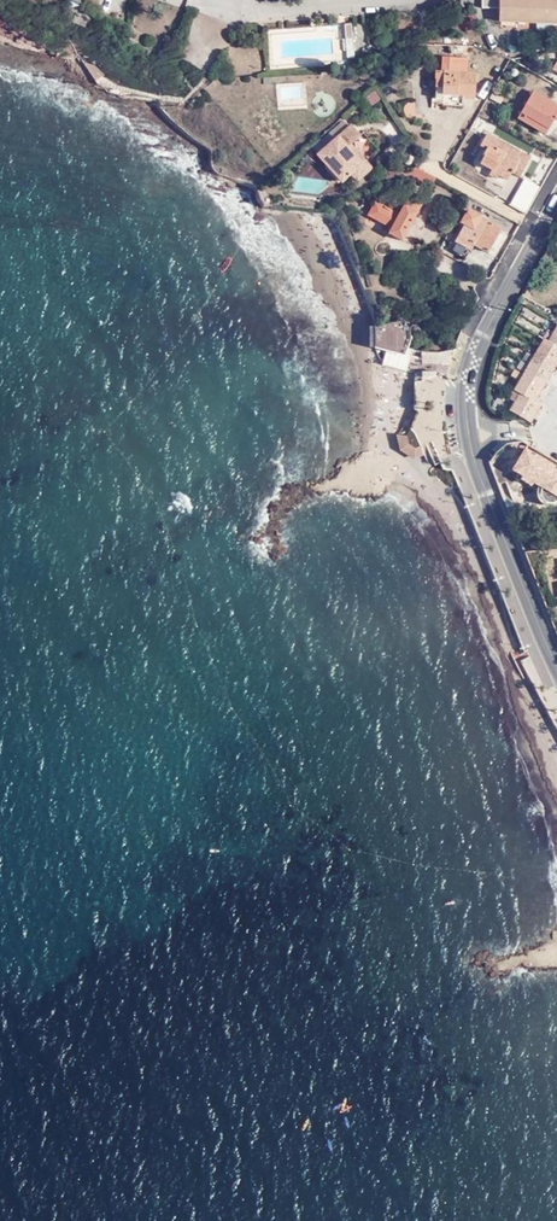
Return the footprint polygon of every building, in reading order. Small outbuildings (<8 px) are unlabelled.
[(500,9),(500,0),(483,0),(483,8),(500,9)] [(500,9),(499,21),(556,23),(556,0),(500,0),(500,9)] [(352,52),(351,38),(349,38),(349,35),(345,35),(345,39),(343,39),(343,46),(346,46),(347,52),(352,52)] [(442,94),(461,96),(474,96),(475,74),(466,74),(466,60),(442,59),(441,73),(435,72),(434,98),(442,98),(442,94)] [(521,120),(544,134),(553,118),(555,120),(556,117),(556,107),(532,93),(527,101),(531,104),(521,120)] [(461,106),(461,96),(442,94),(442,98),(441,105),(461,106)] [(186,114),(190,109),(181,101),(177,106),(186,114)] [(517,118),(521,120),(531,104),(527,101),(517,118)] [(317,154),(347,128),(342,121),(312,148),(317,154)] [(332,162),(346,179),(352,174),(357,180),(371,169),(350,145),(361,136),(351,125),(347,128),(317,154),(328,165),(332,162)] [(491,171),(498,175),(507,180),(512,172),(520,177),(529,158),(486,134),(480,146),(487,149),(480,163),(491,170),(491,171)] [(342,182),(346,179),(332,162),(328,165),(342,182)] [(414,168),(402,173),(429,189),(434,179),(414,168)] [(496,180),(498,175),(491,171),(488,176),(496,180)] [(523,180),(516,193),(532,202),(539,189),(523,180)] [(401,241),(423,199),(410,192),(398,215),(374,202),(367,216),(391,229),(388,233),(401,241)] [(516,193),(509,206),(525,215),(532,202),(516,193)] [(455,241),(470,250),(473,244),(487,252),(500,228),(487,220),(486,224),(480,220),(481,217),(467,209),(459,223),(463,225),(455,241)] [(465,259),(470,250),(455,241),(450,250),(465,259)] [(403,320),(375,326),(376,348),(403,355),(404,354),(406,348),(410,337),(410,328),(403,320)] [(416,326),(410,328),(410,337),(412,340),(420,342),(424,338),(424,332),(421,326),(416,326)] [(554,331),(549,339),(556,344),(556,332),(554,331)] [(545,337),(540,345),(556,355),(556,344),(549,339),(545,337)] [(556,364),(556,355),(540,345),(535,354),(556,366),(556,364)] [(550,375),(556,366),(535,354),(530,362),(550,375)] [(545,383),(550,375),(530,362),(525,371),(545,383)] [(540,392),(545,383),(525,371),(520,379),(540,392)] [(535,400),(540,392),(520,379),(515,388),(521,391),(535,400)] [(536,412),(541,404),(538,401),(535,400),(521,391),(516,399),(536,412)] [(531,420),(536,412),(516,399),(511,408),(531,420)] [(416,449),(422,446),(427,443),(425,433),(428,420),(430,412),(420,409),(419,412),(413,429),(413,431),(408,435),(410,443),(416,449)] [(413,429),(419,412),(415,411),(410,428),(413,429)] [(424,453),(422,446),(416,449),(410,443),(408,435),(400,435),(404,449),(415,458),(424,453)] [(524,450),(512,470),(522,476),(520,479),(531,486),(533,482),(541,488),(540,494),(542,499),(546,503),(552,503),(556,501),(556,500),(556,470),(524,450)]
